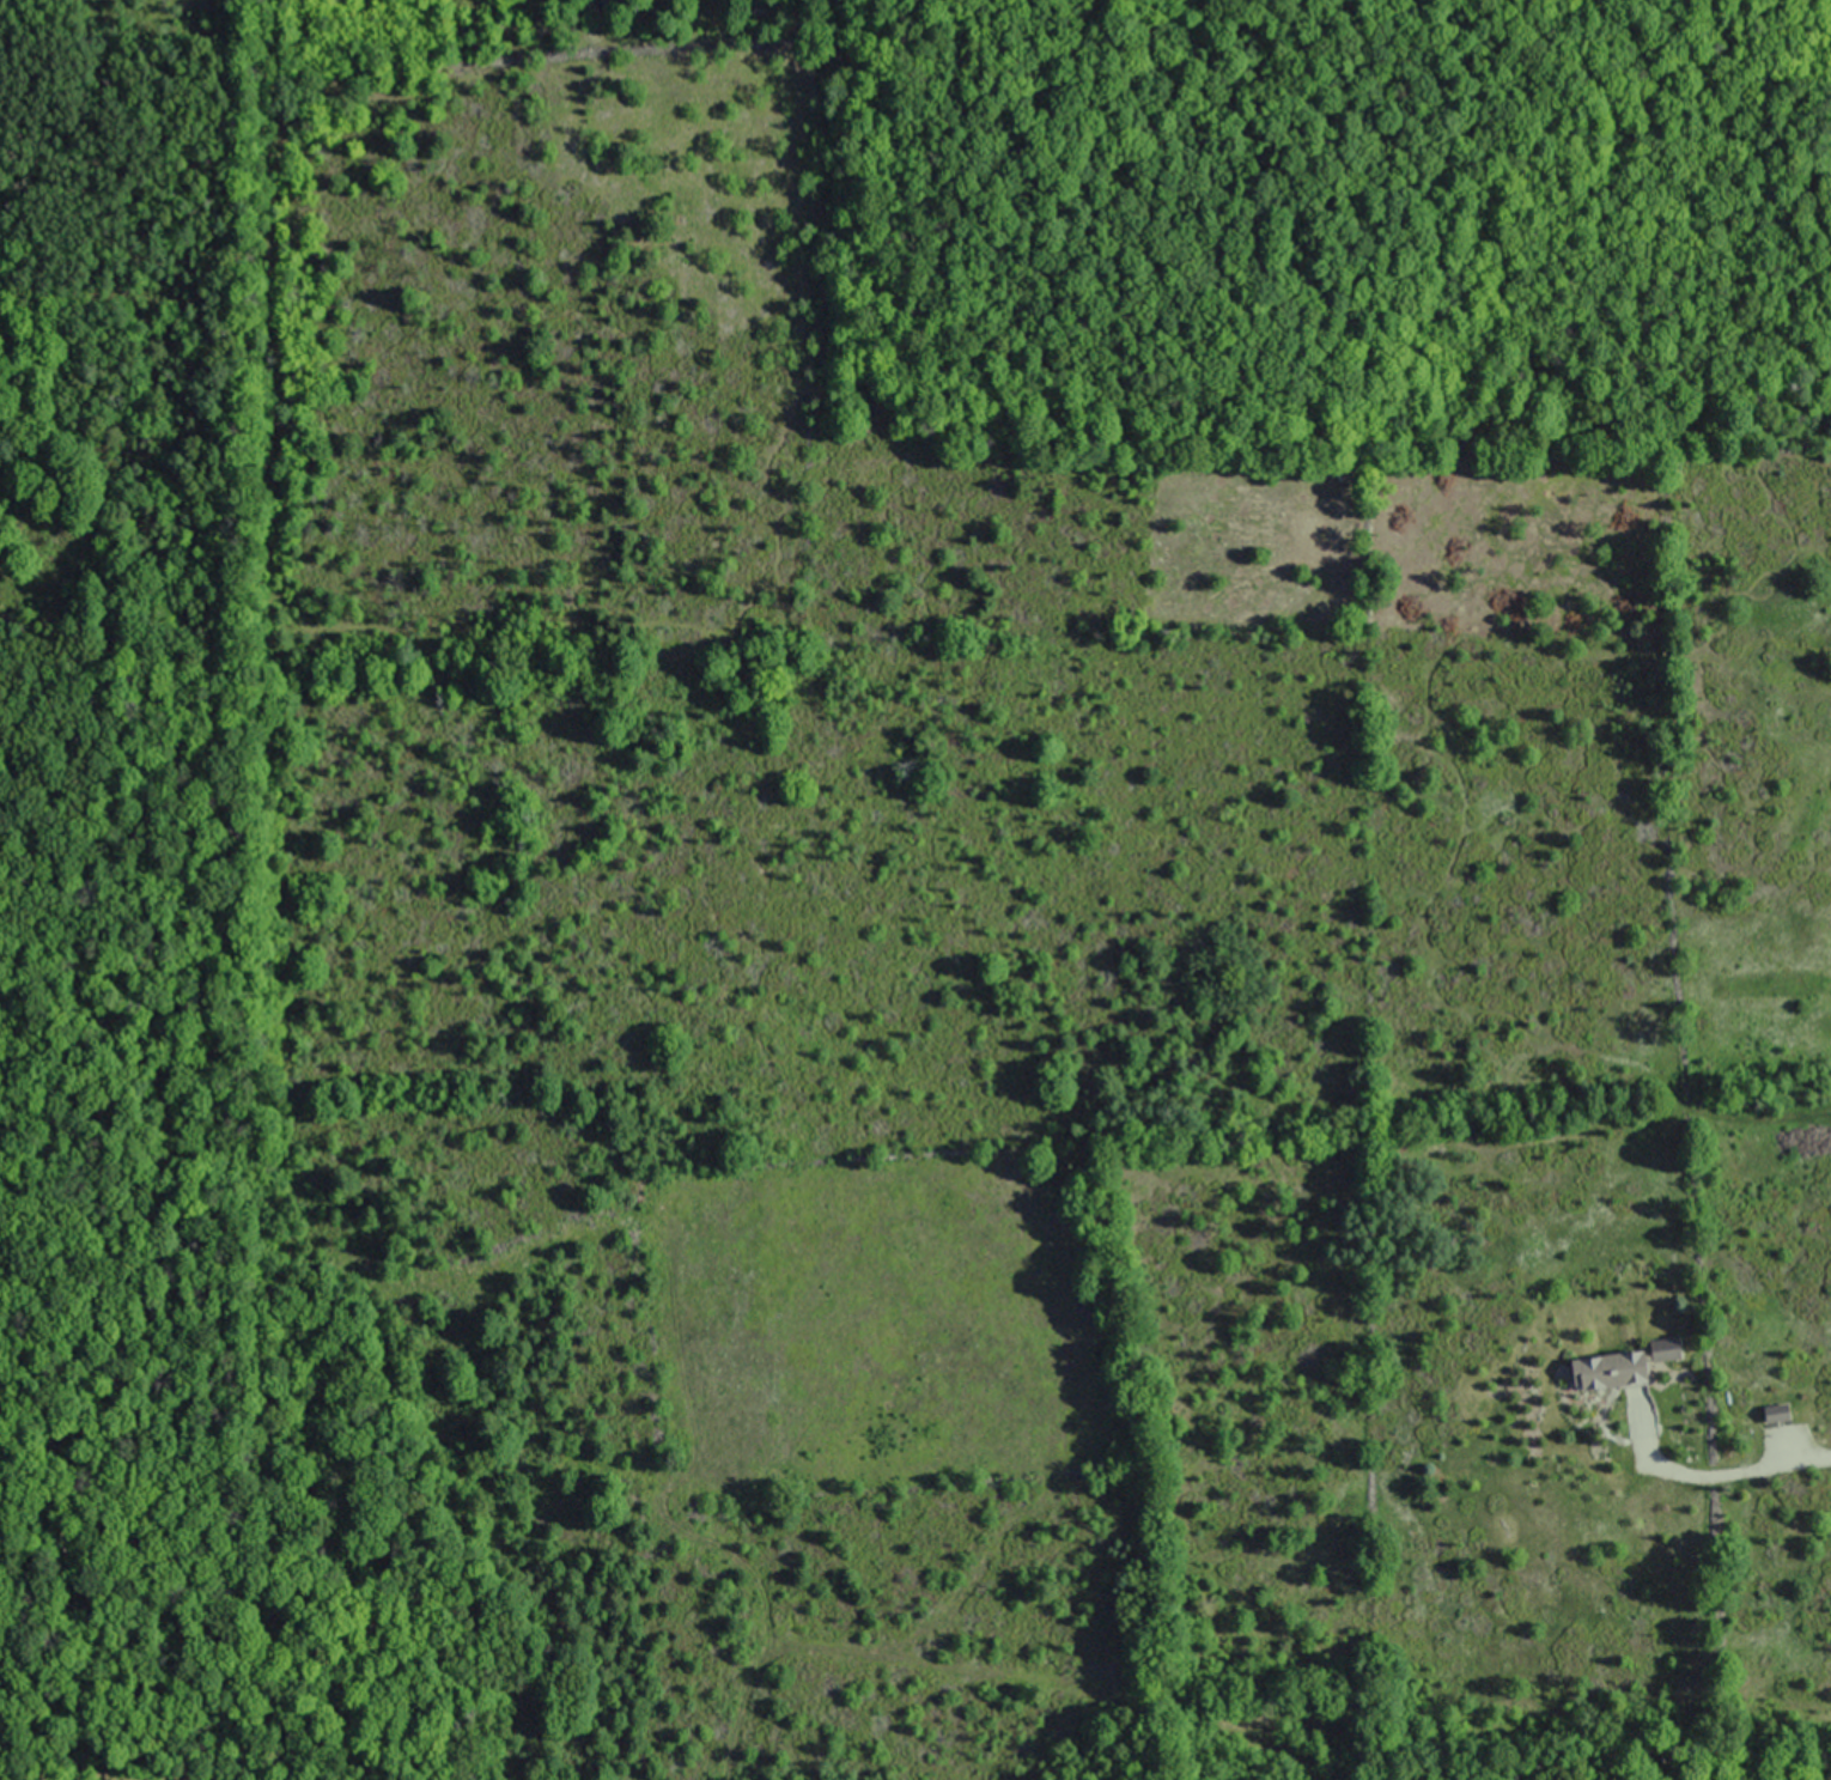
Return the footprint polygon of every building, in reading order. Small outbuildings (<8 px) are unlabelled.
[(1568,1393),(1647,1382),(1644,1365),(1682,1360),(1680,1340),(1563,1356),(1568,1393)] [(1760,1425),(1791,1417),(1787,1402),(1756,1409),(1760,1425)]
